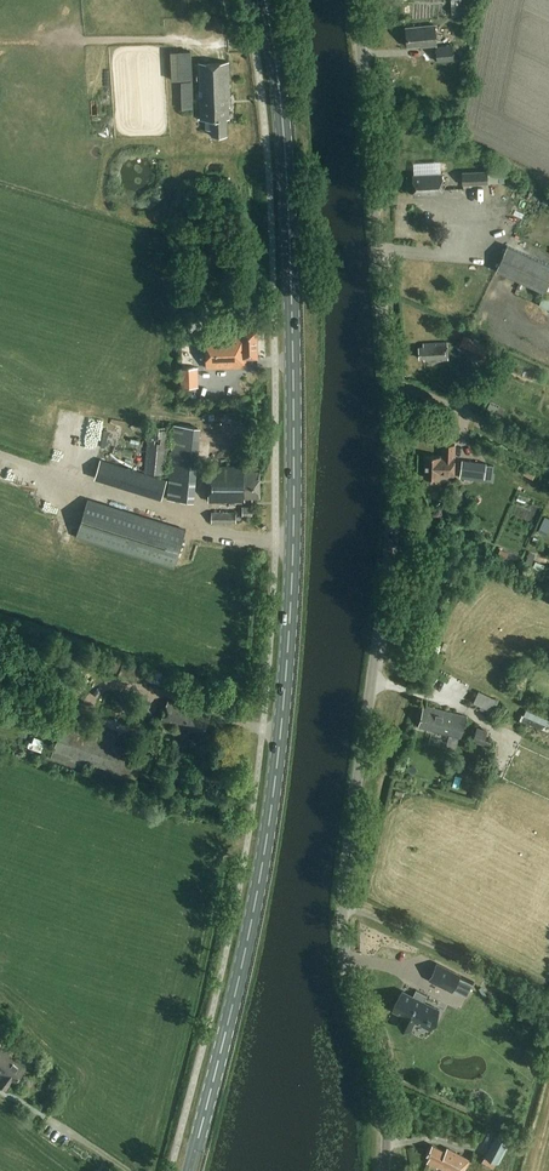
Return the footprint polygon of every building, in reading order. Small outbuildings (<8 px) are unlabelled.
[(451,13),(462,13),(461,0),(450,0),(451,13)] [(420,46),(437,45),(437,43),(435,23),(406,26),(404,26),(406,46),(420,45),(420,46)] [(435,47),(436,61),(453,59),(452,45),(435,47)] [(190,51),(170,52),(172,80),(191,79),(190,51)] [(227,134),(226,118),(229,118),(229,106),(230,106),(228,61),(198,62),(200,119),(205,119),(205,129),(211,129),(212,135),(227,134)] [(192,82),(181,82),(182,107),(182,109),(193,108),(193,106),(192,82)] [(462,173),(462,184),(488,183),(487,172),(462,173)] [(414,175),(415,196),(444,194),(443,173),(414,175)] [(544,292),(548,282),(548,264),(507,245),(495,269),(544,292)] [(548,308),(548,295),(544,293),(540,304),(548,308)] [(207,367),(243,366),(243,357),(258,357),(257,328),(241,329),(241,333),(206,333),(207,367)] [(459,341),(460,350),(474,349),(474,340),(459,341)] [(448,359),(447,342),(423,343),(423,347),(418,347),(419,358),(423,357),(424,360),(448,359)] [(489,343),(482,354),(489,358),(495,347),(489,343)] [(180,386),(198,386),(197,367),(179,367),(180,386)] [(165,475),(170,421),(147,419),(143,473),(165,475)] [(174,425),(173,435),(167,497),(194,500),(200,428),(174,425)] [(454,456),(454,444),(442,444),(442,456),(440,456),(440,455),(424,455),(423,477),(439,477),(439,474),(453,475),(454,456)] [(103,446),(101,452),(114,455),(115,449),(103,446)] [(461,460),(459,477),(484,480),(486,462),(461,460)] [(244,469),(244,463),(241,463),(241,465),(208,465),(208,499),(244,500),(244,496),(260,496),(259,469),(244,469)] [(173,567),(185,531),(88,500),(76,537),(173,567)] [(236,521),(236,510),(211,510),(211,521),(236,521)] [(528,533),(534,525),(526,520),(520,528),(528,533)] [(507,552),(499,548),(497,554),(505,558),(507,552)] [(16,644),(14,651),(42,659),(44,652),(16,644)] [(62,646),(55,657),(70,668),(78,656),(62,646)] [(105,653),(100,666),(109,669),(114,656),(105,652),(105,653)] [(114,656),(109,669),(118,673),(123,659),(114,656)] [(123,659),(118,673),(134,679),(134,678),(139,665),(123,659)] [(139,665),(134,678),(141,680),(142,678),(165,687),(168,680),(165,679),(166,675),(162,673),(161,673),(152,670),(139,665)] [(203,733),(209,717),(195,712),(196,710),(167,700),(161,719),(159,725),(166,727),(168,722),(183,727),(184,725),(203,733)] [(418,726),(461,737),(466,717),(423,706),(418,726)] [(136,778),(144,755),(61,726),(50,758),(84,770),(87,761),(136,778)] [(476,728),(473,741),(489,746),(491,739),(485,737),(487,731),(476,728)] [(437,962),(428,980),(452,992),(461,974),(437,962)] [(390,970),(362,968),(362,978),(390,980),(390,970)] [(418,989),(422,981),(413,976),(408,983),(418,989)] [(402,989),(392,1011),(402,1016),(397,1024),(410,1031),(415,1022),(426,1028),(437,1007),(424,1001),(427,995),(416,989),(413,995),(402,989)] [(25,1068),(15,1060),(16,1057),(0,1044),(0,1084),(6,1089),(12,1081),(14,1083),(25,1068)] [(56,1071),(50,1079),(58,1086),(64,1078),(56,1071)] [(46,1100),(42,1107),(47,1110),(51,1103),(46,1100)] [(495,1134),(484,1155),(499,1162),(509,1141),(495,1134)] [(446,1151),(432,1145),(427,1155),(430,1156),(427,1163),(438,1168),(439,1166),(448,1170),(464,1170),(470,1159),(447,1148),(446,1151)] [(417,1153),(413,1159),(424,1165),(427,1159),(417,1153)] [(411,1159),(407,1168),(414,1170),(436,1170),(411,1159)]
